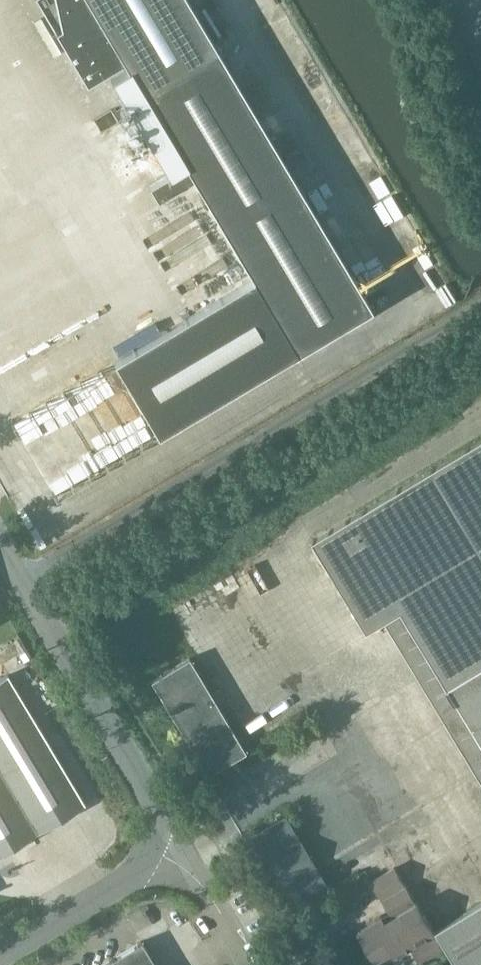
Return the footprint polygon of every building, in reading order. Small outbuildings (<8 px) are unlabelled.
[(193,179),(252,279),(113,361),(157,436),(297,353),(371,308),(233,76),(188,0),(36,0),(82,76),(86,83),(97,76),(122,61),(127,69),(115,76),(110,79),(168,175),(149,186),(157,201),(193,179)] [(246,45),(228,54),(242,84),(260,76),(246,45)] [(417,288),(438,278),(430,262),(410,272),(417,288)] [(16,418),(29,443),(63,425),(49,401),(16,418)] [(318,538),(372,629),(407,608),(480,732),(480,440),(318,538)] [(151,680),(151,681),(207,774),(245,752),(189,657),(151,680)] [(227,694),(253,678),(246,666),(220,681),(227,694)] [(85,804),(7,674),(0,679),(0,854),(85,804)] [(292,915),(330,892),(285,817),(247,839),(292,915)] [(394,867),(378,877),(372,881),(394,917),(385,922),(382,917),(358,931),(376,960),(392,951),(395,956),(411,946),(422,964),(445,951),(434,933),(435,932),(417,903),(416,903),(394,867)] [(475,908),(440,929),(462,964),(480,964),(480,904),(475,908)] [(141,941),(100,964),(156,964),(141,941)]
